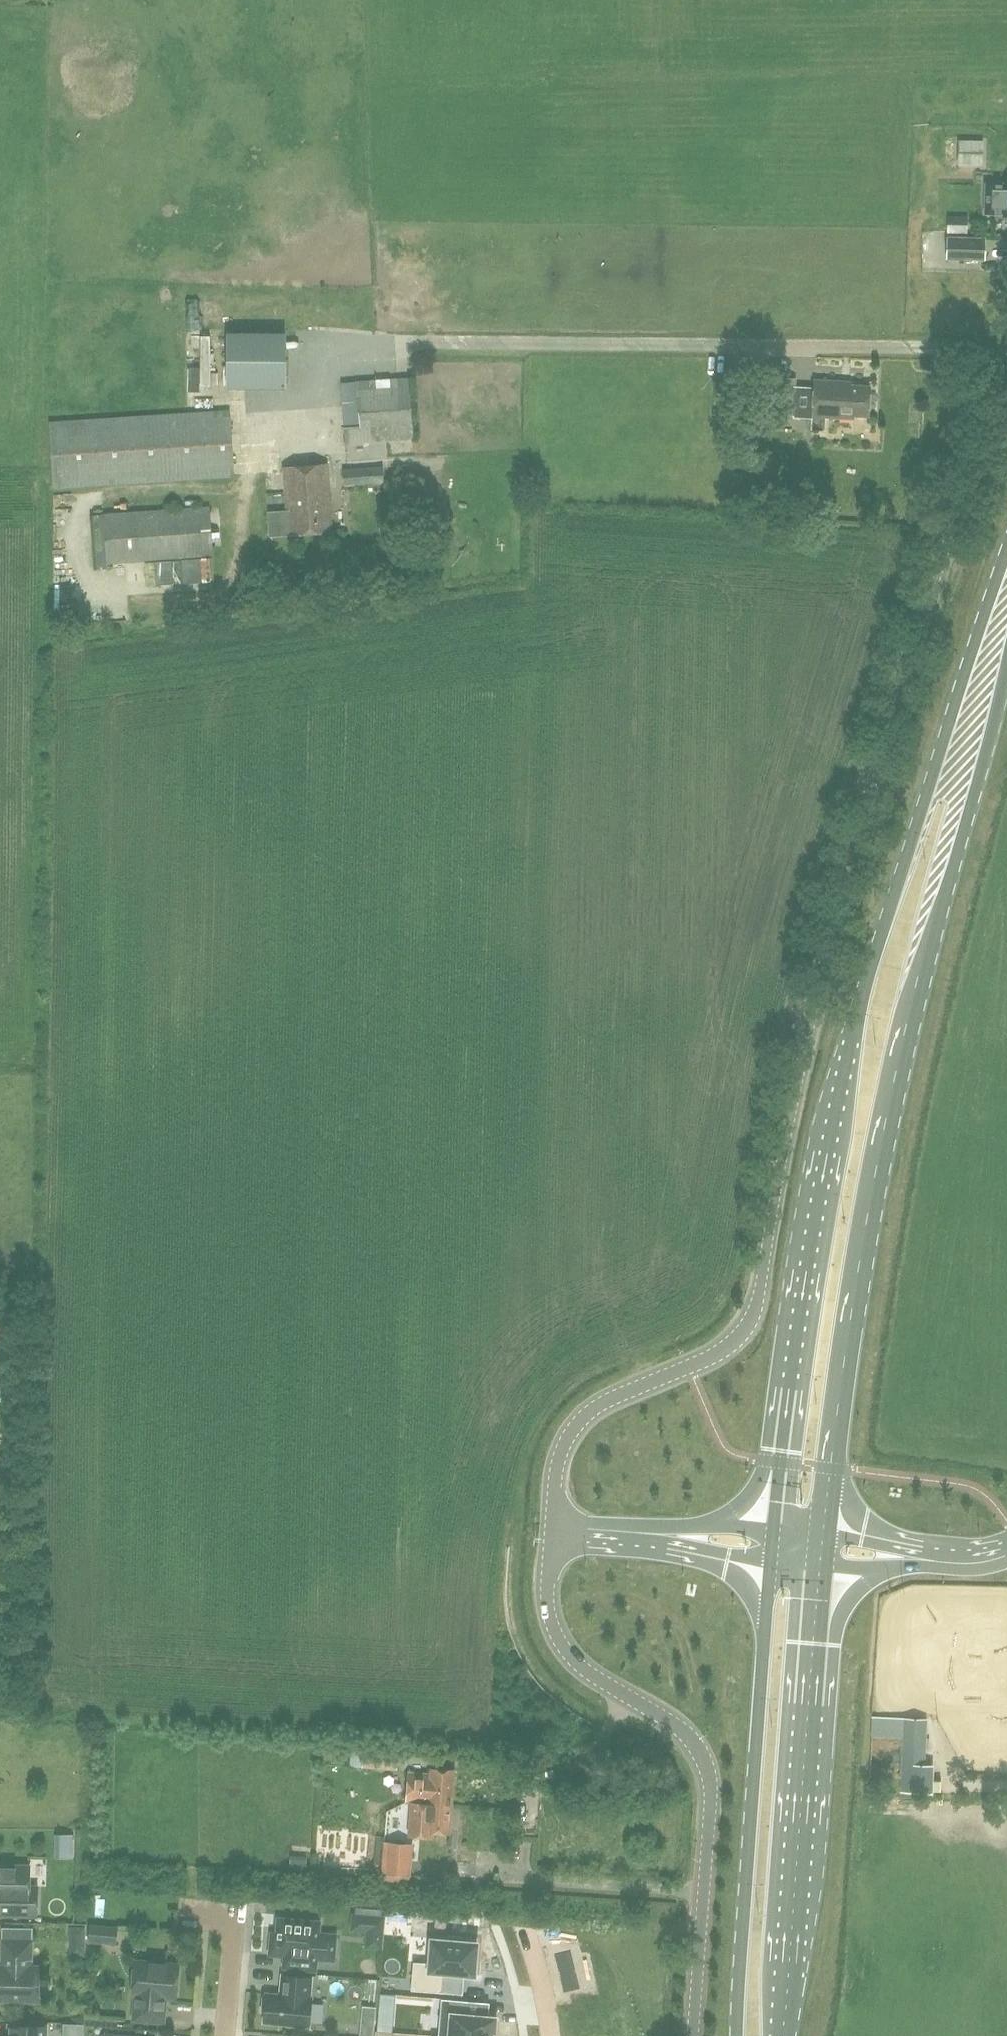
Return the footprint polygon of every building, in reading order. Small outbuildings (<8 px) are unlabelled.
[(983,161),(983,142),(958,141),(958,161),(983,161)] [(1005,182),(1005,183),(986,183),(986,208),(1004,208),(1004,215),(1006,215),(1006,182),(1005,182)] [(968,217),(938,216),(937,232),(947,233),(967,233),(968,217)] [(985,238),(955,237),(947,237),(946,259),(985,259),(985,238)] [(285,387),(285,333),(228,333),(228,387),(285,387)] [(775,412),(775,414),(794,415),(796,378),(777,377),(776,392),(766,392),(765,412),(775,412)] [(410,378),(342,383),(346,443),(414,438),(410,378)] [(812,416),(854,418),(854,415),(869,416),(871,386),(841,384),(841,381),(815,379),(812,416)] [(50,423),(54,487),(234,475),(230,411),(50,423)] [(284,467),(287,510),(267,512),(269,536),(289,535),(333,531),(328,463),(284,467)] [(343,469),(344,485),(384,482),(383,466),(343,469)] [(104,515),(107,563),(213,555),(210,507),(104,515)] [(170,585),(168,561),(151,563),(153,586),(170,585)] [(904,1718),(901,1792),(930,1793),(931,1765),(924,1765),(926,1719),(904,1718)] [(364,1749),(363,1767),(397,1770),(398,1752),(364,1749)] [(409,1772),(407,1802),(429,1803),(429,1804),(452,1806),(455,1769),(431,1767),(431,1773),(409,1772)] [(429,1803),(407,1802),(407,1803),(411,1803),(409,1836),(433,1837),(434,1832),(451,1833),(452,1806),(429,1804),(429,1803)] [(385,1858),(383,1883),(408,1884),(409,1860),(385,1858)] [(37,1915),(37,1887),(29,1886),(30,1866),(0,1866),(0,1915),(37,1915)] [(453,1891),(454,1884),(446,1883),(446,1880),(434,1879),(433,1891),(446,1892),(446,1891),(453,1891)] [(411,1937),(412,1918),(388,1916),(386,1935),(411,1937)] [(379,1946),(382,1919),(354,1917),(353,1928),(369,1929),(368,1945),(379,1946)] [(285,1956),(284,1967),(315,1970),(316,1958),(324,1959),(326,1934),(318,1934),(319,1922),(278,1919),(277,1934),(271,1933),(271,1935),(273,1935),(272,1952),(270,1952),(270,1954),(285,1956)] [(88,1942),(116,1945),(118,1927),(90,1924),(88,1942)] [(85,1937),(85,1926),(70,1925),(70,1937),(85,1937)] [(412,1963),(409,1991),(440,1994),(442,1973),(473,1975),(475,1944),(460,1942),(461,1938),(446,1937),(445,1941),(430,1940),(428,1964),(412,1963)] [(31,1941),(3,1941),(3,1967),(0,1967),(0,1999),(38,1999),(39,1967),(31,1967),(31,1941)] [(176,1997),(178,1965),(135,1962),(132,1993),(136,1994),(134,2020),(163,2022),(166,1996),(176,1997)] [(261,2012),(265,2013),(264,2022),(309,2026),(311,1998),(309,1998),(311,1978),(282,1975),(281,1989),(282,1989),(282,1995),(266,1994),(266,1997),(263,1997),(261,2012)] [(399,1993),(400,1980),(383,1978),(382,1991),(399,1993)] [(395,2005),(396,1995),(380,1993),(379,2003),(395,2005)] [(438,2035),(493,2035),(493,2031),(495,2032),(497,2016),(468,2013),(469,2001),(442,1998),(438,2035)] [(375,2021),(376,2009),(365,2008),(364,2020),(375,2021)] [(46,2026),(8,2025),(8,2035),(46,2035),(46,2026)]
